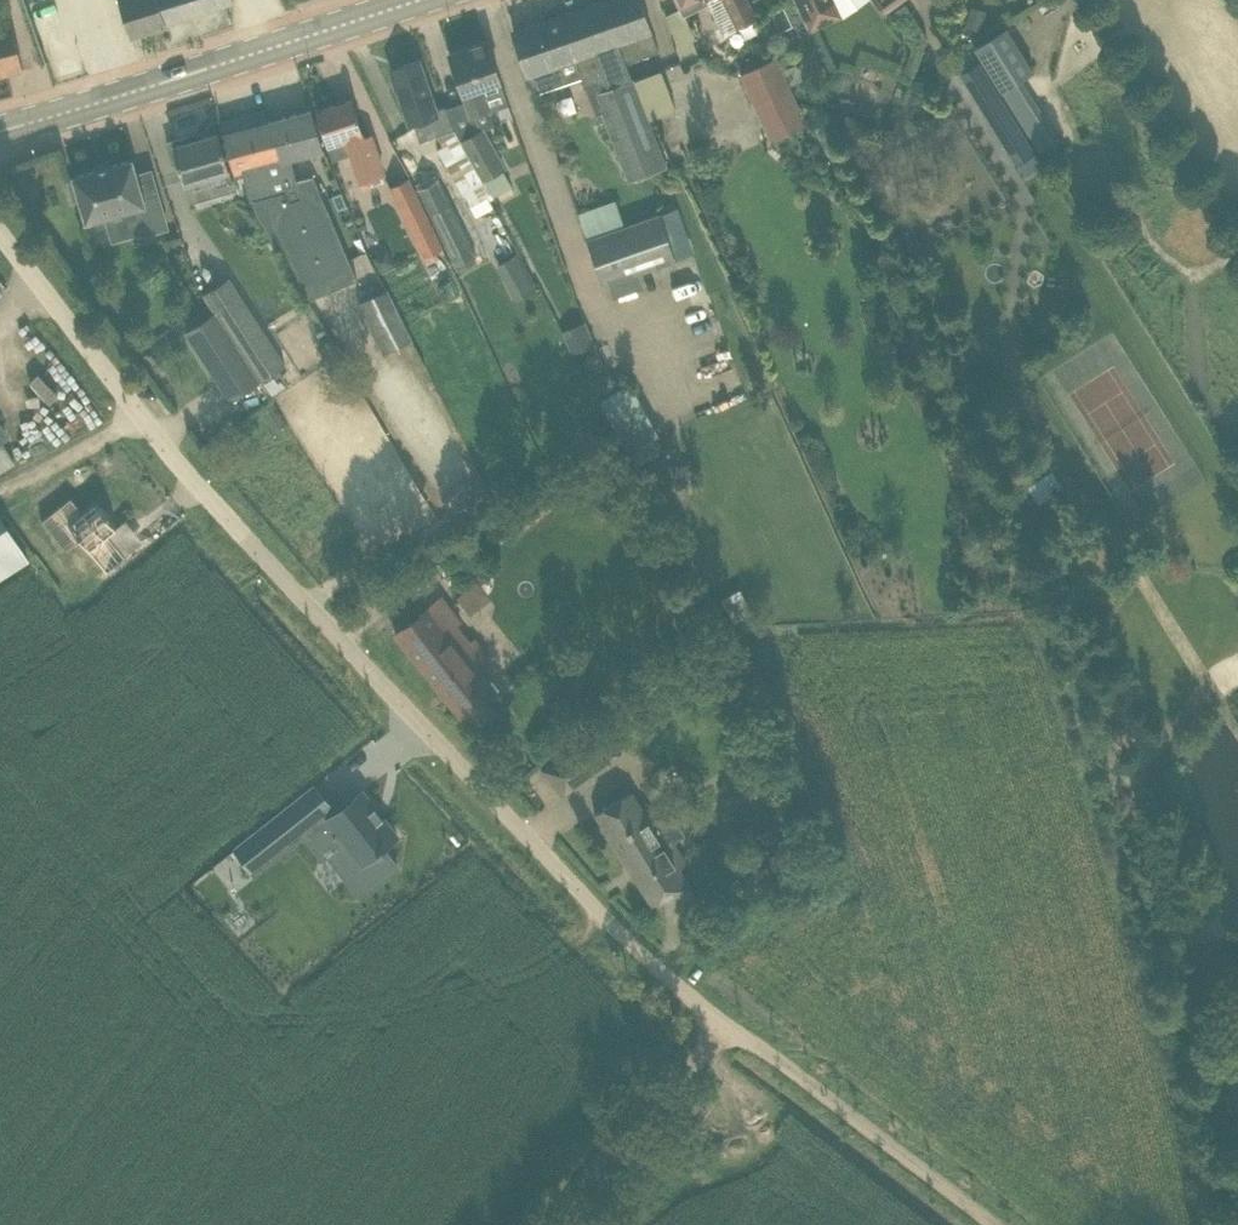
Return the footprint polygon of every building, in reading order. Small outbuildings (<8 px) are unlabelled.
[(130,34),(233,1),(233,0),(119,0),(130,34)] [(658,50),(641,0),(600,0),(513,30),(535,92),(581,77),(595,113),(600,111),(627,180),(666,166),(648,119),(650,118),(633,80),(632,80),(625,62),(658,50)] [(681,9),(684,14),(707,3),(722,34),(756,18),(748,0),(677,0),(681,9)] [(809,24),(833,12),(827,0),(797,0),(809,24)] [(887,9),(899,0),(880,0),(887,9)] [(23,68),(10,17),(0,19),(0,74),(23,68)] [(1022,79),(1033,71),(1006,26),(973,47),(1038,150),(1058,138),(1022,79)] [(500,81),(486,40),(449,53),(463,91),(460,92),(469,117),(490,109),(483,88),(500,81)] [(738,72),(769,139),(806,122),(775,55),(738,72)] [(391,68),(411,124),(413,124),(419,140),(454,128),(445,105),(434,108),(418,59),(391,68)] [(978,60),(959,72),(1015,163),(1034,151),(978,60)] [(364,137),(351,98),(316,110),(333,159),(349,153),(358,182),(383,174),(370,135),(364,137)] [(296,178),(291,158),(322,150),(311,109),(222,132),(233,173),(241,171),(249,199),(252,198),(255,210),(277,248),(282,246),(300,288),(307,299),(356,278),(313,174),(296,178)] [(837,134),(858,141),(865,120),(845,113),(837,134)] [(512,186),(503,169),(505,167),(483,126),(460,139),(492,197),(512,186)] [(167,141),(173,163),(178,161),(184,182),(214,173),(217,186),(233,182),(232,180),(225,155),(218,132),(202,136),(190,139),(188,135),(167,141)] [(75,180),(68,182),(73,200),(79,198),(85,217),(85,220),(122,209),(125,221),(137,218),(141,234),(167,227),(158,192),(142,196),(132,158),(75,174),(73,175),(75,180)] [(407,177),(441,248),(442,247),(448,258),(460,253),(438,209),(442,206),(419,158),(402,165),(408,176),(407,177)] [(423,256),(441,248),(407,177),(388,186),(423,256)] [(576,212),(602,285),(676,259),(659,212),(624,224),(614,199),(576,212)] [(90,222),(97,243),(113,238),(106,217),(90,222)] [(393,264),(386,249),(371,256),(379,271),(393,264)] [(510,256),(495,263),(510,300),(526,293),(510,256)] [(215,311),(214,312),(259,381),(260,380),(284,364),(228,277),(203,293),(215,311)] [(357,303),(383,354),(412,338),(386,288),(357,303)] [(259,381),(214,312),(185,330),(230,399),(259,381)] [(562,330),(572,352),(593,343),(584,321),(562,330)] [(328,340),(317,347),(327,362),(338,355),(328,340)] [(639,382),(610,396),(632,445),(661,432),(639,382)] [(274,408),(263,415),(273,432),(284,424),(274,408)] [(14,460),(0,436),(0,469),(14,460)] [(61,587),(73,603),(111,573),(107,569),(125,555),(108,533),(116,527),(95,501),(68,523),(88,549),(78,557),(86,567),(61,587)] [(28,560),(0,515),(0,578),(28,560)] [(479,570),(476,579),(486,583),(490,574),(479,570)] [(395,633),(461,714),(496,686),(479,664),(489,656),(474,637),(470,640),(458,624),(462,621),(442,596),(395,633)] [(543,769),(561,795),(621,751),(603,725),(543,769)] [(351,779),(301,825),(312,838),(314,836),(318,840),(334,826),(373,868),(392,851),(376,834),(390,821),(368,797),(351,779)] [(674,841),(686,834),(672,812),(652,825),(631,790),(595,812),(652,904),(690,881),(680,865),(687,861),(674,841)] [(279,799),(229,845),(248,866),(298,820),(279,799)] [(772,828),(761,831),(764,841),(775,838),(772,828)] [(777,846),(780,857),(797,853),(792,836),(778,840),(779,845),(777,846)] [(1198,939),(1194,923),(1176,929),(1180,944),(1198,939)]
